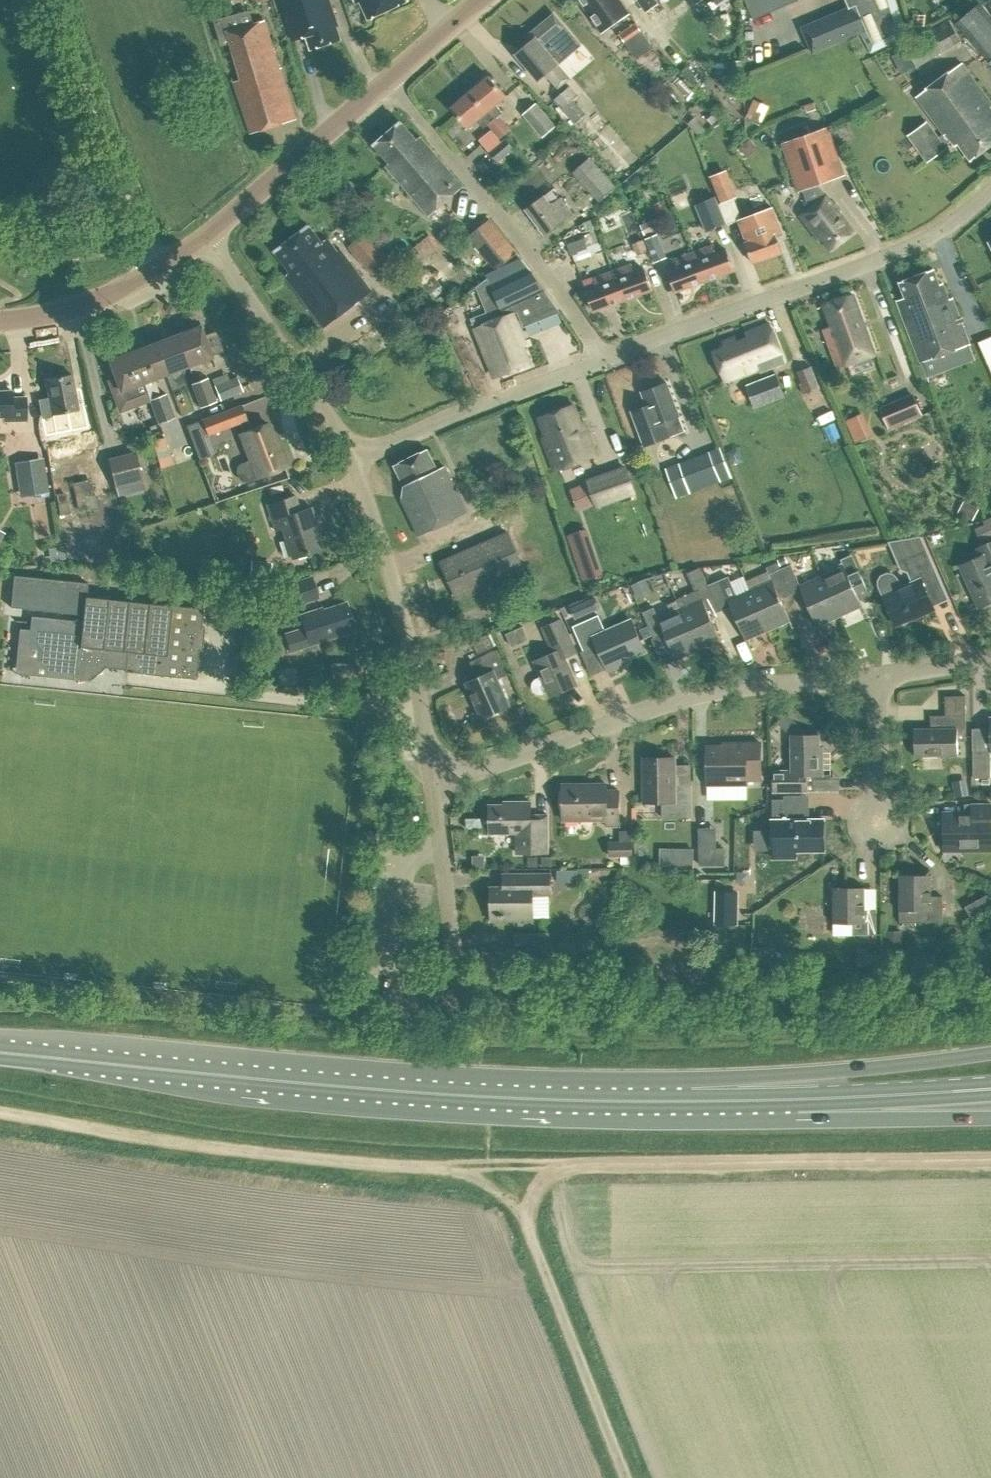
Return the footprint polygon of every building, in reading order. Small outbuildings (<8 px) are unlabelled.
[(308,38),(312,50),(340,41),(337,27),(340,27),(331,0),(279,0),(293,42),(308,38)] [(358,4),(362,2),(370,21),(407,4),(406,0),(356,0),(358,4)] [(619,0),(579,0),(602,33),(629,14),(619,0)] [(646,13),(658,5),(654,0),(637,0),(646,13)] [(753,19),(799,0),(745,0),(753,19)] [(861,33),(871,53),(907,35),(897,0),(846,0),(850,8),(802,27),(813,53),(861,33)] [(990,57),(990,18),(980,5),(957,24),(988,60),(990,57)] [(536,40),(518,55),(539,81),(547,74),(559,88),(570,79),(558,65),(581,46),(554,15),(531,34),(536,40)] [(904,44),(917,67),(962,40),(949,18),(904,44)] [(245,82),(236,84),(252,133),(297,119),(281,70),(279,70),(265,22),(230,33),(245,82)] [(654,47),(635,22),(618,33),(637,59),(654,47)] [(990,108),(990,105),(961,64),(916,97),(944,135),(938,139),(925,123),(908,136),(927,161),(944,148),(943,146),(950,141),(954,146),(957,144),(969,160),(990,144),(990,109),(990,108)] [(470,93),(505,135),(510,131),(498,118),(502,115),(495,107),(506,98),(489,78),(470,93)] [(553,99),(568,116),(574,124),(587,113),(573,99),(578,95),(569,86),(553,99)] [(505,135),(470,93),(451,109),(468,129),(478,121),(484,129),(489,126),(500,140),(505,135)] [(536,107),(524,117),(542,139),(554,128),(536,107)] [(679,112),(687,121),(693,116),(685,107),(679,112)] [(387,167),(430,217),(464,187),(421,137),(418,140),(402,122),(375,146),(390,163),(387,167)] [(828,127),(781,143),(798,191),(844,175),(828,127)] [(494,135),(482,146),(489,155),(501,144),(494,135)] [(489,155),(497,164),(513,151),(505,141),(501,144),(489,155)] [(598,165),(581,180),(599,201),(617,187),(598,165)] [(722,203),(719,204),(716,195),(696,204),(707,231),(742,217),(734,197),(738,195),(728,169),(711,176),(722,203)] [(800,215),(820,240),(822,237),(832,249),(854,232),(826,195),(800,215)] [(551,204),(544,196),(526,209),(544,234),(572,213),(561,197),(551,204)] [(746,242),(754,263),(783,252),(776,234),(783,232),(773,207),(739,220),(747,241),(746,242)] [(640,224),(644,235),(660,229),(655,218),(640,224)] [(375,276),(393,261),(356,219),(345,229),(354,240),(348,245),(375,276)] [(468,237),(496,271),(517,254),(490,219),(468,237)] [(568,244),(568,245),(571,255),(589,248),(586,240),(597,237),(591,222),(580,226),(581,228),(564,235),(568,244)] [(285,277),(324,328),(372,291),(340,249),(337,252),(327,239),(322,243),(309,225),(275,251),(291,272),(285,277)] [(645,238),(654,262),(668,257),(658,233),(645,238)] [(633,246),(638,259),(650,255),(644,241),(633,246)] [(695,252),(705,282),(735,271),(727,249),(716,253),(713,246),(695,252)] [(668,271),(676,292),(705,282),(695,252),(675,260),(678,267),(668,271)] [(497,297),(504,311),(545,291),(522,259),(496,271),(487,275),(497,297)] [(435,305),(460,287),(442,263),(417,281),(435,305)] [(612,271),(624,301),(653,290),(645,270),(635,273),(632,264),(612,271)] [(940,285),(934,269),(900,282),(906,297),(897,301),(921,363),(970,344),(952,298),(949,299),(943,283),(940,285)] [(587,291),(594,312),(624,301),(612,271),(593,278),(597,288),(587,291)] [(583,280),(587,291),(597,288),(593,278),(593,277),(583,280)] [(833,327),(825,330),(839,367),(875,354),(853,296),(825,306),(833,327)] [(504,311),(497,297),(484,302),(489,313),(478,318),(481,326),(506,316),(504,311)] [(453,312),(440,318),(451,340),(464,334),(453,312)] [(493,357),(501,376),(529,365),(521,345),(525,344),(513,313),(506,316),(481,326),(475,328),(487,359),(493,357)] [(726,348),(715,352),(726,382),(760,369),(762,373),(786,364),(770,325),(747,334),(749,339),(737,343),(735,338),(724,343),(726,348)] [(199,327),(176,336),(187,366),(211,358),(210,356),(203,337),(199,327)] [(215,333),(203,337),(210,356),(222,352),(215,333)] [(176,336),(153,344),(165,375),(187,366),(176,336)] [(150,400),(159,424),(174,418),(165,394),(160,396),(153,379),(165,375),(153,344),(132,352),(149,400),(150,400)] [(140,404),(149,400),(132,352),(109,361),(116,380),(109,382),(118,406),(138,399),(140,404)] [(809,406),(811,405),(815,414),(829,409),(825,399),(826,398),(812,365),(797,372),(801,383),(799,384),(809,406)] [(745,384),(754,408),(785,396),(776,373),(745,384)] [(38,401),(41,418),(61,414),(65,434),(81,431),(77,411),(79,411),(72,375),(45,381),(49,399),(38,401)] [(212,386),(218,400),(240,391),(234,376),(212,386)] [(215,402),(207,378),(190,383),(199,408),(215,402)] [(641,391),(647,405),(631,411),(644,445),(684,430),(678,415),(679,415),(666,382),(641,391)] [(0,390),(0,416),(4,416),(4,420),(26,420),(25,395),(12,396),(11,389),(0,390)] [(916,399),(883,412),(892,434),(925,420),(916,399)] [(213,413),(220,430),(247,420),(241,403),(213,413)] [(539,418),(547,436),(543,438),(556,471),(597,456),(584,422),(581,423),(574,405),(539,418)] [(202,420),(189,425),(201,458),(214,453),(202,420)] [(242,481),(246,482),(288,465),(275,434),(272,436),(266,422),(239,433),(249,459),(239,463),(236,467),(235,471),(238,478),(242,481)] [(681,459),(693,489),(723,477),(711,447),(681,459)] [(143,488),(133,451),(105,459),(115,496),(143,488)] [(437,471),(427,451),(395,466),(405,486),(402,499),(420,537),(467,514),(444,468),(437,471)] [(19,497),(49,493),(43,457),(14,461),(19,497)] [(588,482),(596,505),(634,491),(626,468),(588,482)] [(74,487),(80,514),(98,510),(92,483),(74,487)] [(300,511),(294,495),(266,504),(275,530),(281,528),(291,558),(321,549),(313,524),(316,523),(311,507),(300,511)] [(525,569),(508,532),(441,561),(457,599),(525,569)] [(581,554),(591,552),(588,535),(578,537),(581,554)] [(979,547),(983,556),(961,566),(978,606),(990,601),(990,542),(979,547)] [(879,586),(883,595),(896,625),(934,608),(933,605),(948,599),(931,560),(927,561),(922,551),(902,560),(912,582),(900,588),(895,578),(891,575),(887,573),(881,576),(879,580),(879,586)] [(845,566),(822,576),(839,614),(862,604),(860,599),(853,584),(864,580),(853,554),(842,559),(845,566)] [(251,563),(249,579),(269,582),(271,565),(251,563)] [(780,569),(791,594),(802,590),(817,623),(839,614),(822,576),(801,585),(792,564),(780,569)] [(751,590),(768,628),(790,619),(781,599),(791,594),(780,569),(770,573),(773,581),(751,590)] [(681,610),(698,648),(721,638),(710,614),(720,610),(709,584),(708,584),(702,570),(690,575),(696,589),(683,595),(685,598),(678,601),(677,599),(676,600),(681,610)] [(12,607),(84,615),(86,597),(87,597),(89,581),(15,574),(12,607)] [(709,584),(720,610),(731,605),(745,638),(768,628),(751,590),(737,596),(728,575),(709,584)] [(307,577),(275,589),(282,609),(314,598),(307,577)] [(634,584),(641,599),(655,592),(648,578),(634,584)] [(84,615),(83,623),(79,667),(75,667),(74,674),(73,681),(90,682),(105,668),(126,671),(126,673),(196,680),(200,651),(203,651),(205,629),(205,627),(202,627),(204,609),(87,597),(86,597),(84,615)] [(284,636),(290,655),(356,632),(356,633),(358,632),(348,603),(347,604),(324,612),(323,609),(300,617),(304,630),(284,636)] [(665,633),(676,658),(698,648),(681,610),(659,619),(654,607),(642,612),(654,638),(665,633)] [(573,626),(584,650),(597,645),(608,671),(623,664),(622,661),(645,650),(631,619),(606,631),(599,615),(573,626)] [(47,672),(74,674),(75,667),(79,667),(83,623),(43,619),(43,624),(31,623),(30,631),(38,632),(36,647),(39,647),(38,661),(47,672)] [(548,691),(550,696),(577,684),(565,657),(576,652),(561,619),(543,628),(554,652),(535,661),(541,676),(535,678),(533,683),(532,686),(534,690),(537,692),(542,694),(548,691)] [(488,633),(472,641),(478,653),(495,645),(488,633)] [(497,651),(471,663),(478,679),(467,683),(483,718),(510,706),(498,680),(508,676),(497,651)] [(915,729),(916,757),(958,757),(958,741),(967,741),(965,696),(945,696),(945,715),(930,716),(931,728),(915,729)] [(771,779),(771,791),(807,791),(807,775),(823,775),(823,761),(820,761),(820,735),(792,735),(792,770),(784,770),(784,771),(773,771),(773,779),(771,779)] [(707,748),(708,785),(749,784),(749,780),(762,780),(762,743),(734,744),(734,748),(707,748)] [(976,788),(990,788),(990,778),(990,764),(990,750),(973,750),(973,778),(976,778),(976,788)] [(643,759),(643,802),(662,802),(663,818),(692,817),(692,786),(676,786),(675,759),(643,759)] [(953,779),(956,796),(971,793),(967,776),(953,779)] [(589,787),(564,787),(564,821),(607,820),(607,826),(621,826),(620,791),(607,791),(607,784),(589,784),(589,787)] [(824,851),(824,820),(806,820),(806,810),(786,810),(786,799),(773,799),(773,820),(772,820),(773,851),(773,858),(796,858),(796,851),(824,851)] [(516,833),(517,853),(548,853),(548,815),(531,815),(531,802),(516,802),(516,805),(491,805),(491,834),(516,833)] [(990,804),(965,804),(965,817),(944,817),(944,847),(979,847),(990,847),(990,826),(990,804)] [(377,841),(379,830),(371,829),(369,840),(377,841)] [(746,830),(746,856),(770,856),(771,831),(746,830)] [(633,831),(621,831),(621,844),(610,845),(611,857),(633,856),(633,831)] [(724,848),(700,849),(700,865),(724,864),(724,848)] [(677,849),(677,869),(693,869),(693,849),(677,849)] [(528,867),(539,867),(539,856),(529,856),(528,867)] [(560,885),(578,885),(578,869),(560,869),(560,885)] [(505,887),(492,887),(492,921),(519,921),(519,927),(535,927),(535,896),(552,896),(552,874),(505,875),(505,887)] [(900,910),(900,922),(919,922),(943,922),(943,896),(931,896),(931,875),(899,875),(900,910)] [(853,923),(853,934),(877,934),(877,909),(866,909),(866,887),(834,887),(834,923),(853,923)] [(716,891),(716,924),(735,924),(735,892),(716,891)] [(974,916),(990,908),(990,894),(969,904),(974,916)] [(887,952),(904,952),(904,931),(888,930),(887,952)] [(859,966),(877,966),(877,954),(859,954),(859,966)]
